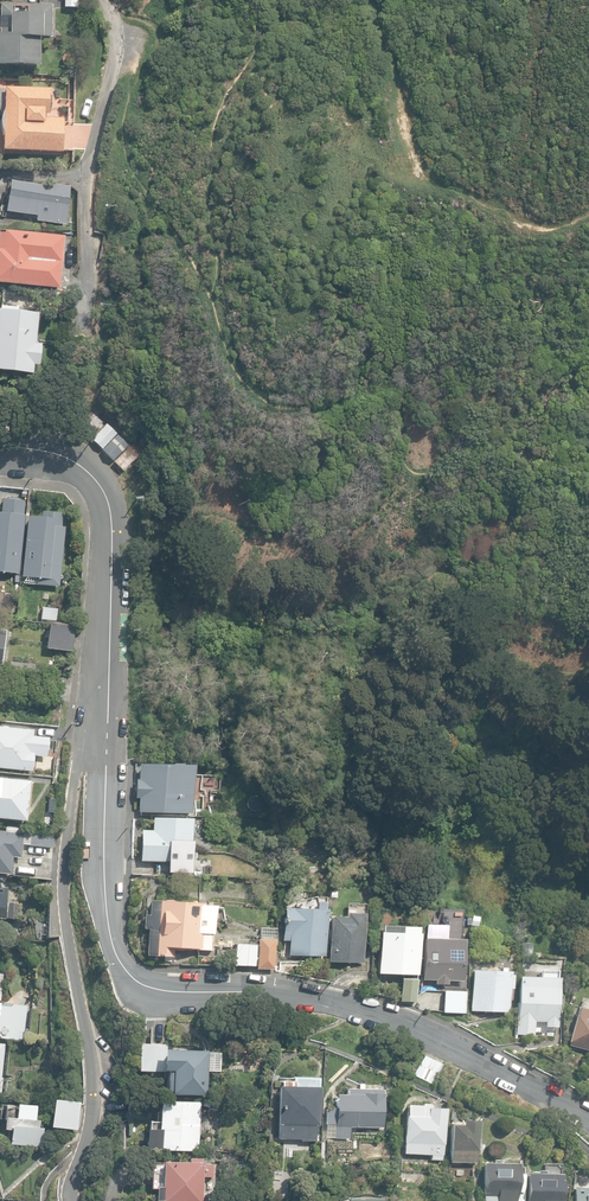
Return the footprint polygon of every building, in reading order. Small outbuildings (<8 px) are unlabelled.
[(40,67),(40,38),(52,38),(52,5),(1,4),(1,17),(0,16),(0,29),(1,29),(1,35),(0,35),(0,66),(40,67)] [(3,150),(63,152),(65,118),(49,118),(50,88),(5,87),(3,150)] [(36,220),(65,224),(70,186),(51,184),(50,187),(10,182),(6,212),(37,216),(36,220)] [(60,288),(65,236),(6,230),(5,233),(0,233),(0,283),(60,288)] [(33,374),(34,366),(39,366),(41,344),(36,343),(39,313),(16,311),(16,307),(2,306),(1,309),(0,309),(0,370),(33,374)] [(82,431),(92,437),(101,423),(92,417),(82,431)] [(92,440),(102,449),(117,433),(107,424),(92,440)] [(104,449),(112,459),(128,445),(119,435),(104,449)] [(114,462),(123,472),(139,456),(129,447),(114,462)] [(18,573),(24,500),(2,498),(1,511),(0,511),(0,571),(18,573)] [(38,586),(59,588),(65,511),(40,509),(40,517),(28,516),(23,576),(38,577),(38,586)] [(42,620),(56,621),(58,610),(43,609),(42,620)] [(46,649),(72,651),(75,626),(49,624),(46,649)] [(32,771),(34,750),(46,752),(48,739),(32,738),(33,730),(0,727),(0,768),(32,771)] [(139,812),(192,814),(193,766),(139,764),(139,779),(136,779),(136,798),(139,798),(139,812)] [(25,818),(29,779),(0,776),(0,816),(25,818)] [(171,867),(181,867),(181,862),(191,862),(192,819),(153,818),(153,830),(142,830),(141,861),(172,862),(171,867)] [(10,874),(12,856),(21,857),(23,844),(29,844),(29,845),(53,848),(55,832),(6,827),(6,831),(0,830),(0,873),(10,874)] [(134,874),(155,874),(155,862),(134,862),(134,874)] [(147,956),(175,957),(175,948),(212,950),(213,934),(211,934),(211,925),(216,925),(217,906),(204,905),(204,903),(150,900),(150,915),(145,915),(144,929),(149,929),(147,956)] [(8,918),(16,919),(17,903),(9,902),(8,918)] [(290,955),(325,957),(327,908),(324,908),(324,903),(316,902),(316,909),(283,907),(283,940),(289,941),(290,955)] [(329,962),(364,963),(365,913),(346,913),(346,917),(330,916),(329,962)] [(471,926),(479,927),(480,917),(473,916),(471,926)] [(378,973),(419,975),(421,934),(419,934),(419,927),(401,926),(401,927),(394,927),(382,927),(382,932),(379,932),(378,973)] [(435,984),(449,984),(449,979),(463,980),(465,939),(424,938),(423,979),(436,980),(435,984)] [(257,969),(274,969),(275,939),(258,939),(257,969)] [(235,966),(257,966),(257,944),(235,943),(235,966)] [(472,1010),(509,1011),(509,988),(513,988),(513,975),(510,975),(510,971),(473,970),(472,1010)] [(546,1026),(558,1027),(559,977),(519,975),(518,1020),(546,1021),(546,1026)] [(443,1013),(464,1013),(464,991),(444,991),(443,1013)] [(28,1041),(32,1006),(0,1002),(0,1037),(28,1041)] [(579,1006),(577,1015),(576,1014),(569,1041),(569,1045),(588,1050),(588,1009),(579,1006)] [(168,1093),(207,1095),(207,1072),(212,1072),(213,1045),(170,1044),(170,1049),(167,1049),(167,1044),(140,1043),(139,1070),(169,1071),(168,1093)] [(415,1075),(434,1084),(444,1064),(425,1054),(415,1075)] [(279,1139),(318,1140),(318,1125),(320,1125),(321,1086),(319,1086),(319,1078),(293,1076),(293,1080),(281,1080),(281,1086),(279,1086),(278,1124),(279,1124),(279,1139)] [(335,1139),(350,1139),(351,1127),(383,1128),(384,1093),(382,1093),(382,1089),(364,1089),(364,1084),(359,1084),(360,1089),(346,1089),(347,1094),(336,1094),(336,1100),(335,1101),(335,1106),(336,1107),(336,1113),(328,1113),(327,1122),(335,1122),(335,1139)] [(50,1124),(76,1127),(79,1099),(53,1097),(50,1124)] [(145,1148),(198,1150),(199,1100),(159,1099),(159,1120),(149,1120),(149,1127),(146,1127),(145,1148)] [(9,1141),(42,1144),(43,1124),(38,1123),(39,1116),(33,1116),(34,1104),(6,1102),(4,1127),(10,1128),(9,1141)] [(431,1159),(443,1160),(443,1155),(444,1155),(446,1108),(430,1107),(430,1104),(422,1103),(422,1105),(407,1104),(407,1115),(406,1115),(404,1153),(431,1154),(431,1159)] [(451,1123),(450,1162),(477,1162),(478,1118),(462,1118),(462,1124),(451,1123)] [(208,1193),(203,1193),(203,1176),(214,1176),(214,1163),(203,1163),(203,1157),(190,1157),(190,1160),(162,1160),(162,1161),(160,1161),(159,1184),(157,1184),(156,1199),(162,1199),(161,1200),(208,1200),(208,1193)] [(525,1174),(519,1173),(519,1163),(500,1163),(500,1159),(494,1159),(494,1163),(485,1162),(484,1200),(525,1200),(525,1174)] [(563,1200),(562,1200),(562,1173),(545,1173),(545,1170),(537,1170),(537,1172),(528,1172),(527,1200),(563,1200)] [(574,1186),(573,1200),(588,1200),(588,1187),(574,1186)]
